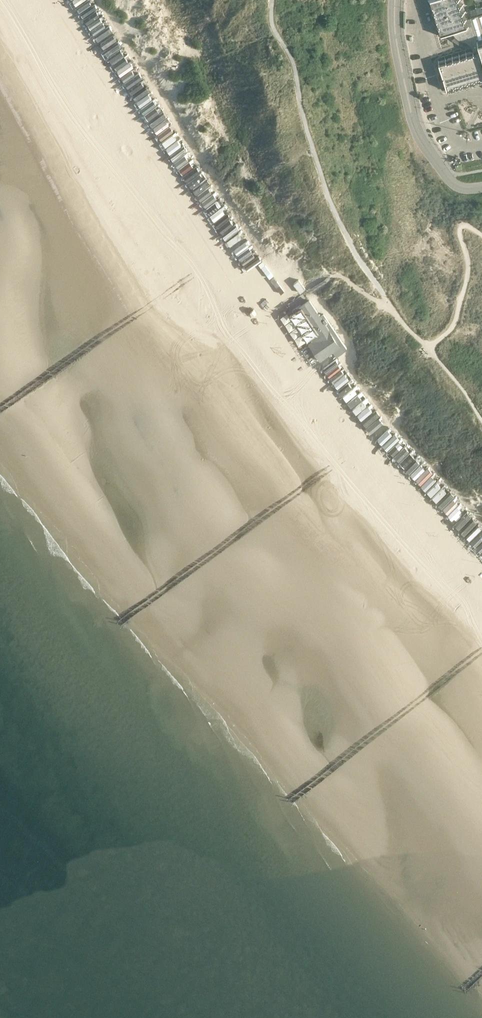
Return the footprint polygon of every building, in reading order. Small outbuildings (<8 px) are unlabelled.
[(437,35),(452,30),(452,32),(453,34),(454,35),(456,36),(451,39),(458,43),(459,38),(460,39),(464,40),(465,41),(467,42),(468,43),(469,44),(471,45),(471,47),(472,49),(437,59),(447,91),(481,81),(481,13),(468,17),(462,0),(426,0),(437,35)] [(305,287),(299,280),(294,284),(300,292),(305,287)] [(320,316),(316,310),(309,299),(293,310),(313,340),(309,343),(320,359),(333,350),(337,355),(346,348),(323,313),(320,316)]
